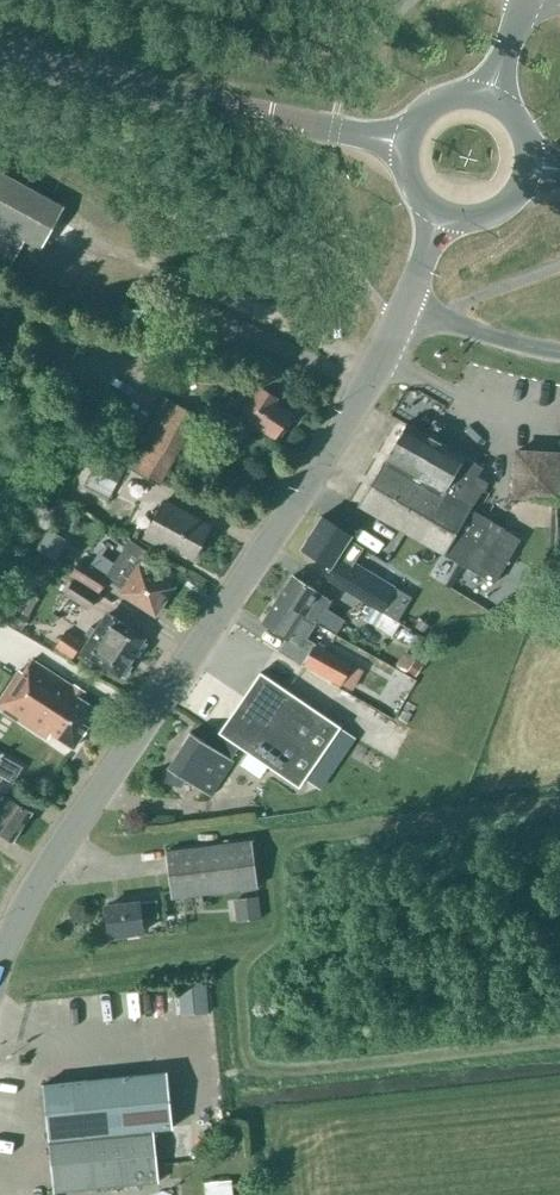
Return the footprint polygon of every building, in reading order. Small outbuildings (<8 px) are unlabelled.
[(63,207),(0,172),(0,263),(10,268),(25,240),(40,248),(63,207)] [(281,436),(286,429),(285,425),(292,414),(274,403),(278,398),(259,386),(240,416),(275,439),(277,436),(281,436)] [(159,484),(197,415),(165,397),(126,467),(159,484)] [(134,444),(150,418),(129,405),(113,431),(134,444)] [(428,436),(406,424),(385,458),(386,459),(358,506),(494,583),(519,539),(503,529),(503,528),(471,509),(482,489),(473,484),(482,468),(463,457),(463,456),(435,440),(438,434),(431,430),(428,436)] [(557,498),(559,453),(515,451),(513,495),(557,498)] [(117,482),(125,468),(102,456),(95,470),(117,482)] [(193,558),(210,526),(164,501),(144,537),(160,545),(162,541),(193,558)] [(323,577),(379,611),(393,586),(389,584),(354,563),(362,548),(348,539),(351,535),(321,517),(301,549),(329,567),(323,577)] [(56,561),(68,541),(49,529),(37,550),(50,558),(56,561)] [(154,577),(158,571),(142,562),(148,552),(129,539),(105,576),(80,560),(71,575),(98,593),(108,578),(124,589),(121,593),(155,614),(172,588),(154,577)] [(40,574),(50,558),(37,550),(26,566),(40,574)] [(278,599),(316,623),(337,635),(345,621),(326,608),(331,601),(293,576),(278,599)] [(89,610),(98,595),(74,580),(64,595),(89,610)] [(306,639),(316,623),(278,599),(262,622),(286,637),(278,651),(301,666),(302,664),(340,685),(352,665),(306,639)] [(29,616),(13,608),(6,622),(21,630),(29,616)] [(121,624),(107,614),(96,631),(90,627),(85,635),(91,638),(82,653),(96,662),(119,678),(145,639),(121,623),(121,624)] [(72,658),(83,642),(66,631),(55,647),(72,658)] [(415,658),(406,674),(416,679),(425,664),(415,658)] [(32,660),(23,673),(19,670),(0,699),(0,708),(48,739),(51,734),(73,748),(98,711),(87,704),(93,694),(83,688),(79,699),(70,696),(74,687),(32,660)] [(299,788),(340,727),(260,673),(219,732),(217,730),(216,732),(205,742),(190,732),(167,768),(170,770),(166,782),(168,781),(180,785),(183,779),(210,797),(234,761),(230,759),(238,747),(299,788)] [(0,755),(0,777),(12,784),(22,767),(0,755)] [(5,796),(0,804),(0,834),(12,841),(31,813),(5,796)] [(172,898),(257,887),(251,841),(166,852),(172,898)] [(260,895),(237,898),(239,919),(263,916),(260,895)] [(158,917),(156,900),(138,903),(138,902),(105,906),(109,937),(142,933),(140,919),(158,917)] [(179,981),(181,1012),(209,1010),(208,980),(179,981)] [(54,1192),(158,1181),(152,1126),(174,1124),(169,1073),(43,1085),(54,1192)] [(230,1180),(205,1182),(206,1194),(232,1194),(230,1180)]
